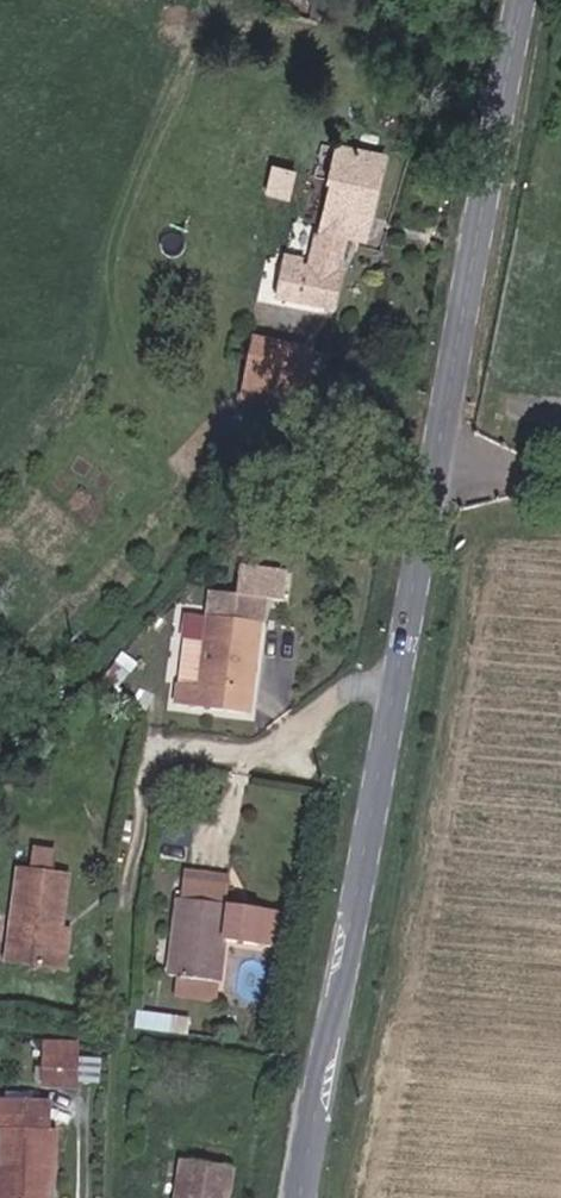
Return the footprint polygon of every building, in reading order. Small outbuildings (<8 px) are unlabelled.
[(358,235),(380,155),(335,144),(327,171),(334,173),(321,221),(342,228),(341,230),(358,235)] [(258,156),(252,182),(287,192),(291,175),(283,173),(287,159),(265,153),(265,157),(258,156)] [(282,263),(273,296),(328,312),(336,276),(282,263)] [(248,338),(237,376),(299,391),(309,354),(248,338)] [(276,603),(280,573),(232,567),(228,597),(276,603)] [(239,716),(254,623),(201,617),(198,644),(192,687),(171,685),(168,705),(239,716)] [(171,685),(192,687),(198,644),(176,641),(171,685)] [(66,925),(72,870),(55,868),(57,849),(38,847),(35,866),(21,864),(10,961),(56,966),(61,924),(66,925)] [(220,884),(160,878),(157,901),(219,907),(220,884)] [(219,907),(157,901),(149,977),(210,982),(213,945),(263,948),(266,911),(219,907)] [(72,969),(78,926),(66,925),(61,924),(56,966),(72,969)] [(70,1085),(75,1049),(45,1045),(41,1081),(70,1085)] [(82,1056),(81,1080),(99,1082),(101,1057),(82,1056)] [(52,1184),(63,1185),(68,1132),(60,1132),(61,1100),(4,1094),(2,1124),(8,1125),(4,1164),(1,1164),(0,1174),(0,1197),(52,1197),(52,1184)] [(227,1164),(177,1156),(172,1197),(223,1197),(227,1164)]
